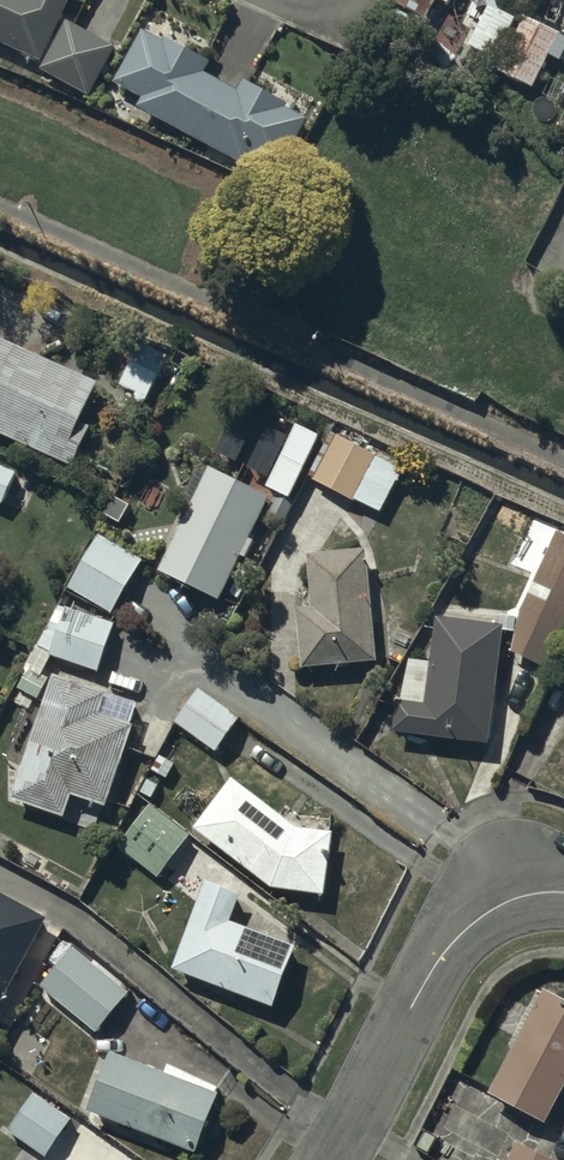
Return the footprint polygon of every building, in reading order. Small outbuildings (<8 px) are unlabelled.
[(40,54),(64,0),(0,0),(0,36),(40,54)] [(425,13),(432,0),(401,0),(425,13)] [(516,14),(487,0),(468,39),(497,52),(516,14)] [(557,29),(524,13),(498,66),(532,82),(557,29)] [(114,41),(67,16),(42,63),(89,87),(114,41)] [(164,36),(141,24),(114,76),(142,90),(137,99),(256,161),(262,150),(283,160),(307,112),(286,101),(289,96),(243,73),(238,84),(203,66),(208,56),(165,34),(164,36)] [(454,52),(438,37),(427,49),(443,64),(454,52)] [(0,333),(0,427),(71,459),(88,422),(79,417),(97,378),(0,333)] [(168,347),(138,333),(118,377),(136,385),(132,394),(144,400),(168,347)] [(407,472),(340,438),(318,483),(384,516),(407,472)] [(0,470),(0,507),(5,509),(19,479),(0,470)] [(271,502),(209,473),(158,579),(219,608),(241,562),(246,564),(254,547),(250,546),(271,502)] [(127,501),(115,495),(106,511),(118,517),(127,501)] [(294,505),(277,497),(267,517),(284,525),(294,505)] [(558,536),(521,618),(515,659),(547,673),(563,635),(563,539),(558,536)] [(144,566),(100,540),(70,590),(113,616),(144,566)] [(370,556),(312,561),(317,614),(300,616),(306,675),(381,668),(370,556)] [(117,629),(69,613),(54,660),(101,676),(117,629)] [(507,636),(440,627),(435,672),(411,669),(406,712),(402,711),(398,741),(493,753),(507,636)] [(52,661),(38,654),(30,672),(44,678),(52,661)] [(48,683),(31,674),(21,691),(39,701),(48,683)] [(143,711),(59,682),(16,805),(68,823),(76,800),(108,812),(143,711)] [(243,724),(201,695),(178,728),(219,757),(243,724)] [(173,729),(149,719),(135,752),(159,762),(173,729)] [(176,767),(163,760),(156,772),(169,780),(176,767)] [(297,824),(232,774),(194,824),(271,883),(324,889),(331,828),(297,824)] [(162,789),(152,784),(146,795),(156,800),(162,789)] [(193,842),(155,812),(123,853),(161,883),(193,842)] [(245,901),(210,888),(177,976),(278,1014),(300,954),(234,929),(245,901)] [(0,896),(0,1018),(52,925),(0,896)] [(132,999),(77,953),(45,991),(100,1037),(132,999)] [(543,986),(488,1089),(543,1118),(563,1079),(563,997),(543,986)] [(116,1060),(93,1120),(197,1159),(200,1159),(222,1100),(116,1060)] [(38,1099),(12,1137),(45,1159),(49,1159),(74,1125),(38,1099)] [(436,1136),(427,1131),(419,1144),(428,1150),(436,1136)] [(515,1140),(506,1159),(558,1159),(515,1140)]
